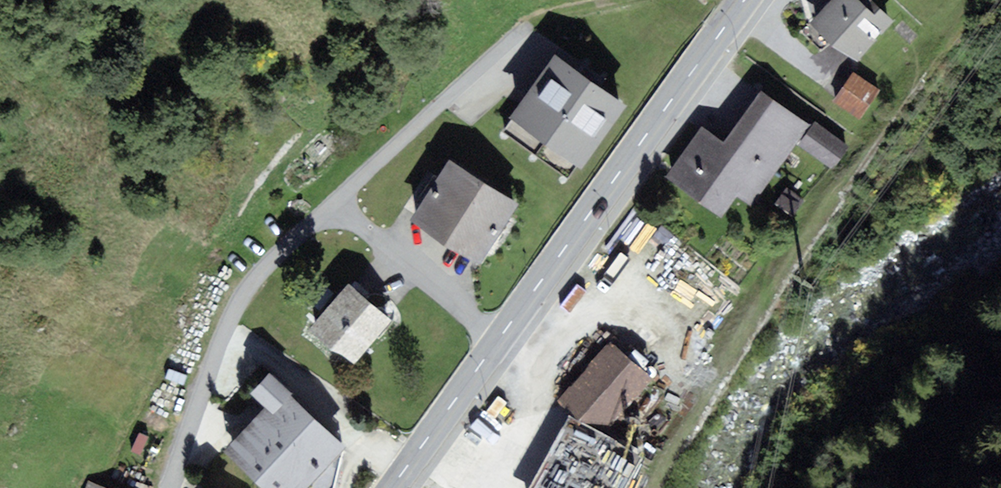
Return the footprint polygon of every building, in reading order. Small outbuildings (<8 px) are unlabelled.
[(809,23),(855,61),(892,20),(873,0),(830,0),(809,23)] [(629,106),(554,54),(509,120),(584,171),(629,106)] [(880,91),(853,72),(833,101),(860,120),(880,91)] [(722,217),(738,195),(752,205),(811,125),(761,89),(723,141),(703,127),(666,177),(722,217)] [(816,122),(799,146),(833,170),(849,146),(816,122)] [(518,206),(448,159),(409,217),(480,264),(518,206)] [(794,216),(804,200),(786,188),(775,204),(794,216)] [(392,321),(349,284),(309,330),(353,367),(392,321)] [(652,378),(611,342),(558,402),(578,421),(601,433),(652,378)] [(293,395),(271,373),(251,393),(263,405),(273,415),(291,396),(293,395)] [(346,448),(291,396),(273,415),(263,405),(224,450),(262,487),(309,487),(346,448)] [(569,417),(532,487),(626,487),(644,455),(601,433),(578,421),(569,417)]
